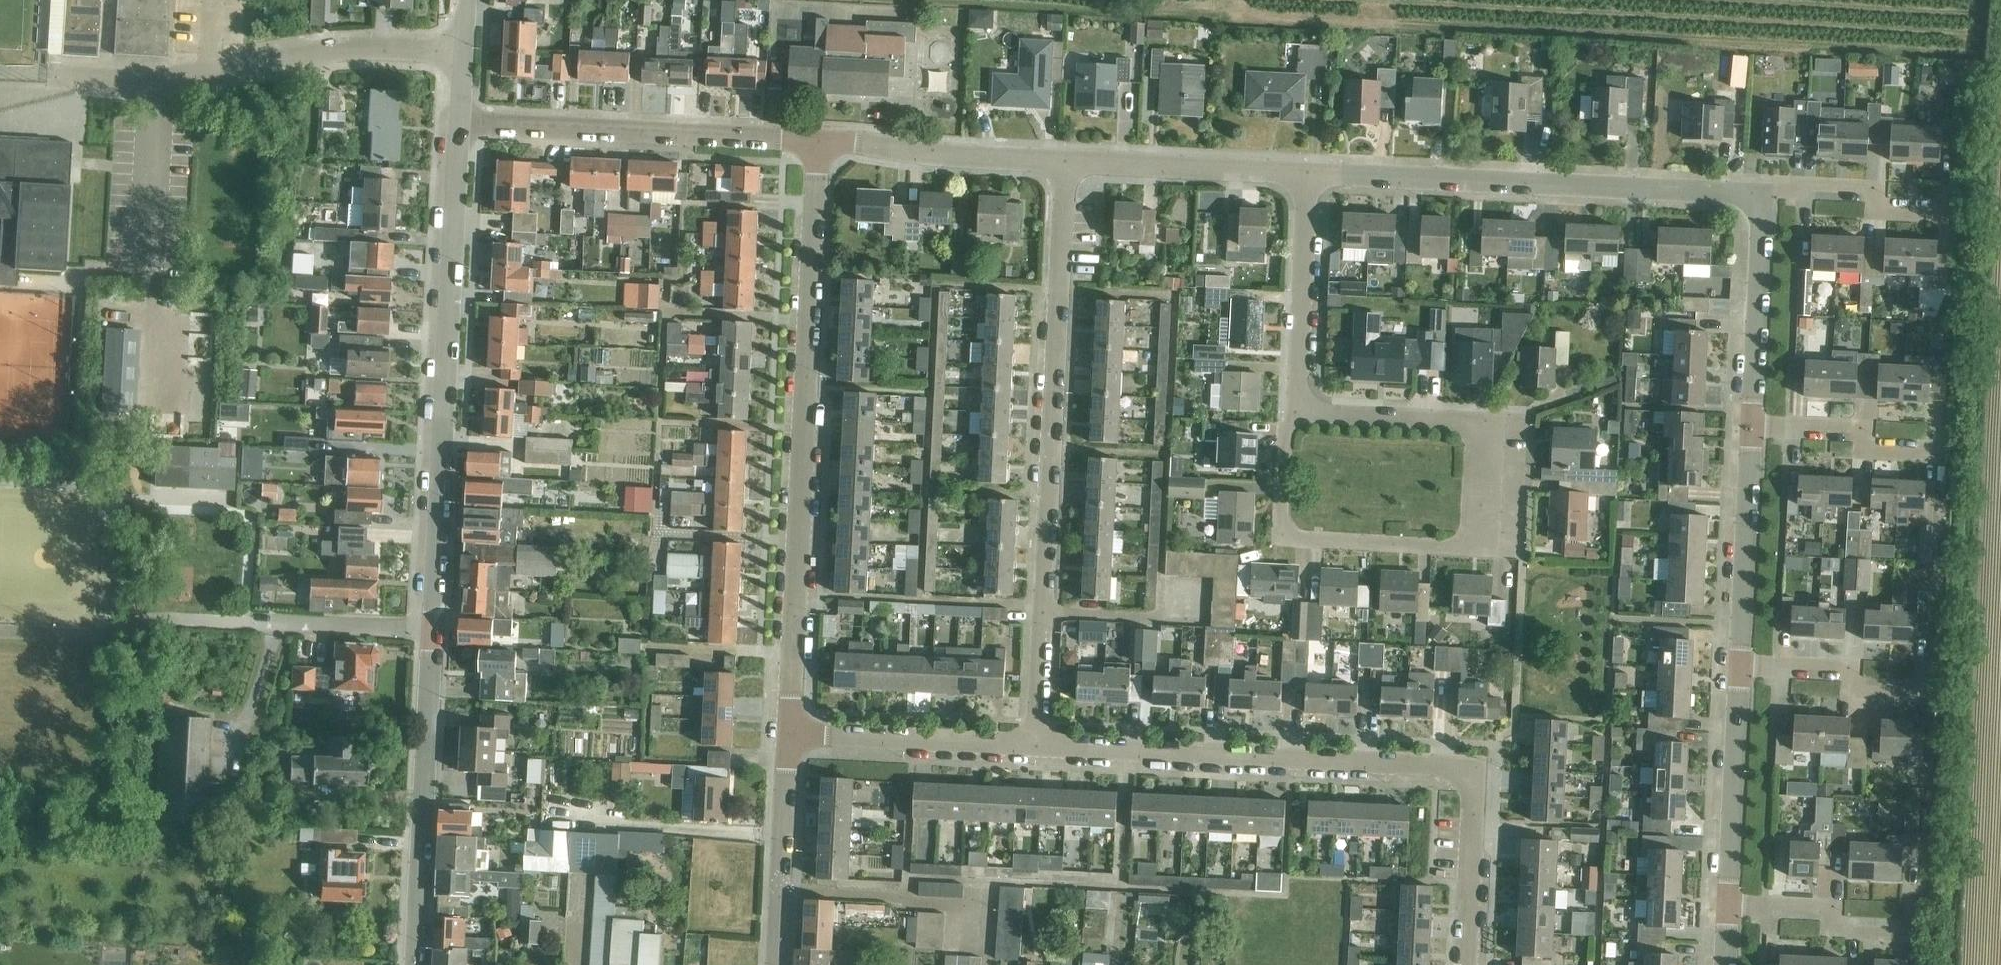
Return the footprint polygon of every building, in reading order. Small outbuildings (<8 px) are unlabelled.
[(63,56),(100,58),(103,0),(65,0),(63,56)] [(115,55),(169,58),(172,0),(119,0),(115,55)] [(313,25),(318,25),(325,26),(326,0),(314,0),(313,16),(313,25)] [(373,7),(412,9),(413,0),(374,0),(373,7)] [(506,7),(527,8),(527,0),(506,0),(506,7)] [(640,1),(639,25),(651,26),(652,0),(640,0),(640,1)] [(917,22),(918,10),(907,9),(906,21),(917,22)] [(508,23),(506,53),(537,55),(538,25),(545,25),(545,12),(528,11),(527,24),(508,23)] [(790,47),(788,85),(826,86),(825,91),(889,94),(890,76),(905,77),(907,38),(917,39),(917,23),(864,21),(864,28),(829,27),(830,19),(817,19),(815,48),(790,47)] [(707,86),(732,87),(735,25),(735,23),(722,22),(721,48),(708,47),(708,58),(700,58),(699,82),(707,82),(707,86)] [(1132,24),(1132,43),(1144,44),(1145,25),(1132,24)] [(735,25),(732,87),(757,88),(757,85),(766,85),(767,61),(745,60),(746,48),(748,25),(735,25)] [(595,28),(594,41),(607,41),(606,53),(607,29),(595,28)] [(644,83),(668,84),(670,28),(662,28),(661,43),(658,43),(658,60),(645,59),(644,83)] [(670,28),(668,84),(694,85),(695,53),(680,53),(681,28),(670,28)] [(606,53),(605,83),(609,83),(616,83),(625,84),(629,84),(630,71),(631,61),(631,54),(618,54),(619,42),(620,29),(607,29),(607,41),(606,53)] [(1446,40),(1444,70),(1457,71),(1458,41),(1446,40)] [(995,75),(993,106),(1049,109),(1051,83),(1063,83),(1064,43),(1026,41),(1025,76),(995,75)] [(1161,114),(1200,116),(1202,67),(1164,66),(1164,50),(1153,49),(1152,79),(1163,80),(1161,114)] [(1323,78),(1324,51),(1299,50),(1298,77),(1248,75),(1247,108),(1275,109),(1276,106),(1283,107),(1283,119),(1302,120),(1303,110),(1304,110),(1305,105),(1303,104),(1304,77),(1323,78)] [(579,74),(579,81),(595,82),(605,83),(605,81),(606,53),(580,52),(579,74)] [(537,55),(506,53),(505,76),(551,79),(552,68),(536,67),(537,55)] [(556,56),(555,80),(562,81),(569,81),(570,56),(556,56)] [(1130,83),(1131,59),(1118,58),(1118,67),(1077,65),(1075,109),(1116,111),(1118,83),(1130,83)] [(1878,78),(1878,61),(1849,60),(1848,77),(1878,78)] [(1822,62),(1810,62),(1809,89),(1821,90),(1822,62)] [(1394,103),(1396,70),(1379,70),(1378,83),(1348,82),(1346,122),(1377,124),(1378,102),(1394,103)] [(1481,115),(1483,118),(1493,119),(1492,130),(1523,131),(1524,110),(1542,111),(1544,77),(1525,76),(1524,87),(1494,86),(1494,95),(1485,94),(1482,97),(1481,115)] [(1441,118),(1443,83),(1433,83),(1433,78),(1413,78),(1412,90),(1406,89),(1405,120),(1423,121),(1423,125),(1431,126),(1431,118),(1441,118)] [(1606,86),(1605,92),(1595,91),(1593,134),(1623,136),(1624,115),(1642,116),(1643,80),(1626,79),(1614,78),(1606,86)] [(918,107),(932,105),(929,86),(900,90),(901,100),(917,98),(918,107)] [(319,110),(338,111),(339,93),(320,91),(319,110)] [(372,159),(398,161),(399,130),(396,130),(398,93),(372,92),(371,131),(374,131),(372,159)] [(1733,140),(1735,102),(1714,101),(1714,110),(1684,108),(1682,139),(1720,141),(1720,140),(1733,140)] [(1764,108),(1762,155),(1767,155),(1767,157),(1776,158),(1776,155),(1793,156),(1793,148),(1806,148),(1808,102),(1794,102),(1794,110),(1764,108)] [(1821,103),(1808,102),(1806,148),(1817,149),(1816,158),(1843,159),(1845,112),(1844,112),(1844,111),(1820,109),(1821,103)] [(1868,146),(1880,147),(1881,119),(1882,107),(1870,106),(1869,114),(1845,112),(1843,159),(1867,160),(1868,146)] [(322,131),(344,132),(345,114),(323,113),(322,131)] [(1890,161),(1916,163),(1918,128),(1904,127),(1905,120),(1881,119),(1880,147),(1891,147),(1890,161)] [(1918,128),(1916,163),(1940,164),(1941,150),(1952,150),(1954,123),(1942,122),(1941,129),(1918,128)] [(47,142),(47,144),(0,142),(0,220),(1,220),(0,229),(0,287),(13,288),(14,270),(64,273),(69,187),(71,143),(47,142)] [(586,216),(594,216),(597,159),(574,158),(572,187),(585,187),(584,202),(587,202),(586,216)] [(597,159),(594,216),(603,217),(604,202),(607,202),(608,189),(621,189),(622,160),(597,159)] [(501,161),(500,188),(532,190),(533,176),(564,177),(565,165),(501,161)] [(652,191),(654,162),(629,161),(628,190),(640,190),(639,202),(652,203),(652,191)] [(651,220),(661,220),(662,204),(679,205),(680,199),(687,199),(688,172),(678,172),(678,164),(654,162),(652,191),(652,203),(651,220)] [(352,205),(363,206),(396,208),(397,181),(380,180),(381,169),(360,167),(360,180),(364,180),(364,188),(352,188),(352,205)] [(718,168),(717,179),(717,192),(707,192),(707,203),(751,205),(752,195),(760,196),(761,170),(718,168)] [(516,213),(515,233),(539,235),(541,215),(531,214),(532,190),(500,188),(498,212),(516,213)] [(895,242),(906,242),(907,205),(896,205),(897,197),(893,196),(893,192),(862,191),(861,222),(888,223),(887,235),(895,235),(895,242)] [(906,242),(923,243),(924,222),(953,223),(954,195),(924,194),(924,206),(907,205),(906,242)] [(1007,240),(1021,241),(1022,203),(1008,202),(1008,198),(983,197),(981,232),(1007,234),(1007,240)] [(1142,246),(1157,246),(1158,210),(1145,209),(1145,205),(1119,204),(1117,240),(1142,241),(1142,246)] [(315,241),(351,243),(377,245),(378,233),(394,234),(396,208),(363,206),(362,229),(315,227),(315,241)] [(1229,214),(1226,263),(1264,265),(1267,211),(1241,209),(1241,215),(1229,214)] [(563,234),(576,234),(576,210),(563,210),(563,234)] [(729,237),(758,239),(759,214),(730,213),(729,237)] [(609,214),(609,235),(621,236),(623,215),(609,214)] [(623,215),(621,236),(639,236),(639,215),(623,215)] [(1368,250),(1369,250),(1371,216),(1345,215),(1343,249),(1344,249),(1343,260),(1368,261),(1368,250)] [(1369,265),(1393,265),(1393,263),(1406,263),(1408,231),(1394,230),(1395,217),(1371,216),(1369,250),(1369,265)] [(1408,231),(1406,263),(1421,264),(1421,257),(1448,259),(1449,220),(1422,218),(1422,223),(1417,223),(1417,231),(1408,231)] [(1481,255),(1507,256),(1509,223),(1483,221),(1483,235),(1470,234),(1469,265),(1481,266),(1481,255)] [(717,237),(718,223),(704,223),(704,236),(717,237)] [(1531,269),(1544,270),(1546,238),(1533,237),(1533,224),(1509,223),(1507,256),(1532,257),(1531,269)] [(1592,262),(1594,226),(1566,225),(1565,261),(1579,261),(1579,271),(1590,271),(1591,262),(1592,262)] [(1619,228),(1594,226),(1592,262),(1602,262),(1602,256),(1617,256),(1619,228)] [(1657,263),(1684,264),(1686,231),(1659,229),(1657,263)] [(1180,230),(1167,230),(1166,244),(1179,244),(1180,230)] [(1686,231),(1684,264),(1683,276),(1709,277),(1712,232),(1686,231)] [(497,244),(496,269),(523,270),(552,271),(552,263),(536,262),(536,270),(524,269),(525,246),(539,247),(539,235),(515,233),(514,245),(497,244)] [(717,248),(717,237),(704,236),(703,247),(717,248)] [(728,262),(757,264),(758,239),(729,237),(728,262)] [(1811,271),(1838,272),(1840,238),(1813,237),(1811,271)] [(1546,238),(1544,270),(1557,271),(1559,238),(1546,238)] [(1861,278),(1873,278),(1875,251),(1863,251),(1863,239),(1840,238),(1838,272),(1861,273),(1861,278)] [(1886,274),(1910,275),(1912,241),(1886,240),(1885,252),(1875,251),(1873,278),(1885,279),(1886,274)] [(1912,241),(1910,275),(1934,277),(1933,288),(1946,289),(1947,255),(1935,254),(1936,242),(1912,241)] [(351,243),(349,278),(390,280),(390,270),(392,270),(394,246),(377,245),(351,243)] [(1623,281),(1638,282),(1639,250),(1625,249),(1623,281)] [(1639,250),(1638,282),(1650,283),(1652,250),(1639,250)] [(293,257),(292,274),(311,274),(311,258),(293,257)] [(622,259),(621,274),(630,274),(631,260),(622,259)] [(1448,273),(1459,273),(1459,259),(1448,259),(1448,273)] [(757,264),(728,262),(727,286),(756,288),(757,264)] [(506,292),(506,305),(534,307),(535,279),(562,280),(562,272),(552,271),(523,270),(496,269),(494,292),(506,292)] [(716,273),(702,272),(701,285),(715,286),(716,273)] [(1204,288),(1204,289),(1228,290),(1228,276),(1205,275),(1205,277),(1204,288)] [(364,303),(364,311),(389,312),(389,304),(390,304),(391,280),(390,280),(349,278),(331,277),(331,291),(360,292),(360,303),(364,303)] [(1204,288),(1205,277),(1196,277),(1195,288),(1204,288)] [(845,281),(843,307),(873,308),(875,282),(845,281)] [(1328,293),(1340,294),(1366,295),(1366,284),(1328,281),(1328,293)] [(1798,317),(1809,318),(1811,283),(1799,283),(1798,317)] [(306,285),(292,284),(290,305),(305,306),(306,285)] [(701,285),(701,297),(714,298),(715,286),(701,285)] [(1861,307),(1873,308),(1873,285),(1861,285),(1861,307)] [(726,299),(726,311),(754,313),(756,288),(727,286),(726,299)] [(640,311),(660,312),(661,288),(641,287),(640,311)] [(1228,290),(1204,289),(1203,309),(1219,310),(1219,301),(1227,302),(1228,290)] [(940,292),(939,317),(949,317),(951,293),(940,292)] [(988,296),(987,319),(1015,320),(1016,297),(988,296)] [(921,298),(920,311),(932,311),(932,299),(921,298)] [(1682,312),(1708,314),(1709,299),(1683,298),(1682,312)] [(1098,301),(1096,324),(1124,326),(1125,303),(1098,301)] [(1230,348),(1261,349),(1263,303),(1232,302),(1230,348)] [(494,317),(492,344),(519,346),(519,345),(529,346),(530,330),(520,329),(521,320),(533,320),(534,307),(506,305),(506,317),(494,317)] [(1159,328),(1169,328),(1170,305),(1160,305),(1159,328)] [(843,307),(842,332),(872,333),(873,308),(843,307)] [(309,335),(325,335),(327,309),(311,308),(309,335)] [(389,312),(364,311),(358,310),(357,325),(339,324),(338,334),(389,336),(390,312),(389,312)] [(1429,333),(1418,333),(1418,341),(1404,340),(1377,339),(1378,315),(1355,314),(1352,377),(1375,378),(1375,373),(1402,375),(1402,366),(1416,367),(1416,368),(1442,370),(1444,345),(1446,311),(1431,310),(1429,333)] [(932,311),(920,311),(920,323),(931,323),(932,311)] [(626,322),(654,323),(654,322),(661,322),(661,313),(654,313),(654,315),(626,314),(626,322)] [(1456,329),(1453,384),(1484,385),(1485,374),(1489,375),(1489,371),(1492,371),(1492,352),(1514,353),(1534,315),(1503,314),(1502,331),(1456,329)] [(939,317),(938,340),(948,341),(949,317),(939,317)] [(987,319),(986,342),(1014,344),(1015,320),(987,319)] [(1675,332),(1674,357),(1707,358),(1708,333),(1695,333),(1696,321),(1664,320),(1664,331),(1675,332)] [(705,347),(706,337),(682,336),(682,325),(669,324),(667,345),(689,346),(705,347)] [(718,338),(718,347),(753,349),(754,325),(725,324),(725,339),(718,338)] [(1096,324),(1095,348),(1123,349),(1124,326),(1096,324)] [(1169,328),(1159,328),(1158,351),(1168,352),(1169,328)] [(104,411),(136,413),(139,333),(108,332),(104,411)] [(842,332),(841,356),(871,358),(872,333),(842,332)] [(1567,364),(1568,334),(1555,333),(1554,351),(1523,350),(1523,354),(1517,354),(1517,364),(1522,364),(1521,388),(1553,389),(1554,364),(1567,364)] [(346,378),(387,380),(388,351),(362,350),(362,338),(340,337),(339,361),(347,361),(346,378)] [(938,340),(937,363),(947,364),(948,341),(938,340)] [(315,358),(326,358),(327,342),(316,342),(315,358)] [(974,342),(973,365),(985,366),(1013,367),(1014,344),(986,342),(974,342)] [(519,346),(492,344),(491,369),(505,369),(504,380),(522,381),(522,371),(518,370),(519,346)] [(667,345),(667,357),(688,358),(688,355),(689,346),(667,345)] [(689,346),(688,355),(704,356),(705,347),(689,346)] [(724,358),(723,372),(752,373),(753,349),(718,347),(717,357),(724,358)] [(918,348),(917,360),(929,361),(929,349),(918,348)] [(1095,348),(1094,371),(1122,373),(1123,349),(1095,348)] [(1168,352),(1158,351),(1157,376),(1167,376),(1168,352)] [(1856,389),(1868,389),(1869,355),(1857,354),(1857,365),(1832,364),(1831,399),(1855,400),(1856,389)] [(1878,401),(1904,402),(1906,367),(1880,366),(1881,355),(1869,355),(1868,389),(1879,390),(1878,401)] [(871,358),(841,356),(840,382),(870,383),(871,358)] [(1674,357),(1673,381),(1706,382),(1707,358),(1674,357)] [(1906,367),(1904,402),(1928,403),(1929,392),(1940,393),(1942,358),(1906,357),(1906,367)] [(1805,398),(1831,399),(1832,364),(1807,363),(1807,359),(1795,358),(1794,384),(1805,384),(1805,398)] [(929,361),(917,360),(917,372),(929,372),(929,361)] [(1212,409),(1221,409),(1257,411),(1259,376),(1224,374),(1225,362),(1195,361),(1195,373),(1214,374),(1213,386),(1212,409)] [(937,363),(935,387),(946,388),(947,364),(937,363)] [(616,379),(619,368),(603,364),(600,376),(616,379)] [(985,366),(983,389),(1011,391),(1013,367),(985,366)] [(1626,379),(1636,380),(1636,367),(1626,366),(1626,379)] [(582,368),(581,382),(596,383),(597,369),(582,368)] [(1607,374),(1593,379),(1598,392),(1618,384),(1612,368),(1606,370),(1607,374)] [(257,371),(241,370),(239,396),(255,397),(257,371)] [(666,393),(689,394),(715,395),(750,398),(752,373),(723,372),(711,371),(711,385),(704,385),(666,384),(666,393)] [(1094,371),(1093,395),(1121,396),(1122,373),(1094,371)] [(1167,376),(1157,376),(1156,399),(1166,400),(1167,376)] [(1636,380),(1626,379),(1625,404),(1635,404),(1636,380)] [(355,407),(385,409),(386,385),(316,381),(315,391),(329,391),(329,394),(356,396),(355,407)] [(519,395),(551,397),(551,383),(519,381),(519,395)] [(1706,382),(1673,381),(1664,381),(1663,405),(1704,407),(1706,382)] [(935,387),(934,410),(945,411),(946,388),(935,387)] [(983,389),(982,413),(1010,414),(1011,391),(983,389)] [(486,390),(485,414),(540,417),(540,416),(548,417),(548,408),(527,407),(527,405),(514,404),(514,391),(486,390)] [(715,395),(689,394),(688,405),(722,406),(721,421),(749,422),(750,398),(715,395)] [(847,395),(846,420),(876,422),(877,396),(847,395)] [(1093,395),(1092,419),(1120,420),(1121,396),(1093,395)] [(916,398),(915,423),(926,424),(927,399),(916,398)] [(1166,400),(1156,399),(1155,422),(1165,422),(1166,400)] [(314,404),(300,402),(298,417),(311,419),(314,404)] [(385,413),(325,409),(317,409),(316,420),(328,421),(327,441),(363,443),(364,434),(384,435),(385,413)] [(934,410),(933,434),(944,434),(945,411),(934,410)] [(1624,435),(1635,435),(1636,411),(1625,411),(1624,435)] [(982,413),(981,436),(1009,438),(1010,414),(982,413)] [(1664,439),(1670,440),(1704,440),(1704,438),(1697,437),(1697,428),(1703,429),(1704,415),(1660,413),(1660,424),(1665,424),(1664,439)] [(527,439),(527,451),(573,453),(573,441),(527,438),(528,424),(539,425),(540,417),(485,414),(484,438),(512,439),(512,438),(527,439)] [(1120,420),(1092,419),(1091,442),(1118,444),(1120,420)] [(846,420),(844,445),(874,446),(876,422),(846,420)] [(1203,469),(1217,469),(1254,471),(1256,436),(1227,434),(1227,422),(1204,421),(1203,441),(1205,441),(1203,469)] [(1165,422),(1155,422),(1154,447),(1164,447),(1165,422)] [(926,424),(915,423),(914,435),(926,436),(926,424)] [(1554,469),(1569,469),(1568,482),(1605,483),(1617,484),(1618,471),(1594,469),(1596,432),(1556,430),(1554,469)] [(694,446),(694,457),(747,459),(748,434),(720,433),(719,447),(694,446)] [(933,434),(932,457),(942,458),(944,434),(933,434)] [(287,436),(287,451),(287,452),(302,453),(302,455),(307,455),(308,437),(287,436)] [(981,436),(980,460),(1008,461),(1009,438),(981,436)] [(1670,440),(1669,462),(1708,465),(1709,450),(1703,450),(1704,440),(1670,440)] [(1641,443),(1630,443),(1629,461),(1640,462),(1641,443)] [(155,487),(234,491),(236,445),(219,445),(218,451),(157,448),(155,487)] [(844,445),(843,470),(873,471),(874,446),(844,445)] [(241,470),(261,471),(262,450),(242,449),(241,470)] [(573,453),(527,451),(526,464),(572,467),(573,453)] [(470,478),(501,480),(512,480),(513,455),(471,453),(470,463),(467,464),(467,471),(470,474),(470,478)] [(719,467),(718,482),(746,484),(747,459),(694,457),(672,456),(672,468),(694,469),(694,466),(719,467)] [(942,458),(932,457),(931,481),(941,482),(942,458)] [(382,482),(382,477),(379,473),(379,460),(324,458),(323,485),(379,487),(379,485),(382,482)] [(1090,458),(1089,482),(1117,484),(1118,459),(1090,458)] [(1008,461),(980,460),(979,483),(1007,484),(1008,461)] [(912,461),(912,473),(924,474),(924,461),(912,461)] [(1153,462),(1152,485),(1162,486),(1163,462),(1153,462)] [(1657,501),(1669,502),(1688,503),(1689,487),(1700,488),(1701,476),(1707,477),(1708,465),(1669,462),(1659,462),(1657,501)] [(843,470),(842,494),(872,496),(873,471),(843,470)] [(924,474),(912,473),(911,484),(923,485),(924,474)] [(1825,514),(1827,479),(1800,477),(1799,486),(1790,486),(1788,516),(1799,517),(1800,507),(1813,508),(1813,522),(1824,523),(1825,514)] [(1168,497),(1204,498),(1205,480),(1169,478),(1168,497)] [(1853,480),(1827,479),(1825,514),(1835,515),(1835,508),(1851,509),(1853,480)] [(468,508),(503,510),(504,495),(508,496),(511,496),(532,496),(533,481),(512,480),(501,480),(501,484),(470,482),(468,508)] [(1898,517),(1900,482),(1873,481),(1872,510),(1886,510),(1885,525),(1897,525),(1898,517)] [(672,494),(672,505),(704,506),(744,508),(746,484),(718,482),(717,496),(672,494)] [(1089,482),(1087,506),(1115,507),(1117,484),(1089,482)] [(1605,483),(1568,482),(1568,495),(1552,494),(1550,540),(1584,542),(1586,496),(1616,497),(1617,484),(1605,483)] [(1900,482),(1898,517),(1897,525),(1908,526),(1909,512),(1924,513),(1926,484),(1900,482)] [(278,485),(262,485),(261,500),(277,501),(278,485)] [(1162,486),(1152,485),(1151,509),(1161,509),(1162,486)] [(337,488),(337,500),(345,501),(345,512),(336,512),(335,525),(370,527),(371,513),(380,514),(382,490),(337,488)] [(1251,533),(1253,495),(1219,493),(1217,543),(1238,544),(1238,533),(1251,533)] [(842,494),(841,519),(871,521),(872,496),(842,494)] [(930,497),(929,521),(939,521),(941,498),(930,497)] [(989,500),(988,524),(1016,525),(1017,501),(989,500)] [(1632,503),(1619,502),(1617,522),(1631,522),(1632,503)] [(1672,513),(1670,538),(1706,539),(1707,517),(1696,516),(1697,504),(1688,503),(1669,502),(1668,513),(1672,513)] [(704,506),(672,505),(671,517),(716,519),(716,532),(743,534),(744,508),(704,506)] [(1087,506),(1086,529),(1114,530),(1115,507),(1087,506)] [(468,508),(466,545),(520,547),(521,534),(502,533),(503,527),(523,528),(524,511),(503,510),(468,508)] [(278,523),(297,524),(298,511),(279,509),(278,523)] [(1161,509),(1151,509),(1150,532),(1160,533),(1161,509)] [(910,510),(909,523),(921,523),(922,511),(910,510)] [(1848,513),(1845,560),(1860,561),(1861,532),(1859,532),(1860,514),(1848,513)] [(841,519),(839,544),(869,545),(871,521),(841,519)] [(929,521),(927,544),(938,545),(939,521),(929,521)] [(921,523),(909,523),(909,534),(920,535),(921,523)] [(988,524),(987,547),(1015,549),(1016,525),(988,524)] [(347,561),(346,580),(376,582),(378,557),(374,557),(374,545),(365,545),(366,529),(326,527),(326,532),(338,533),(337,561),(347,561)] [(1920,564),(1932,564),(1934,527),(1922,527),(1920,564)] [(1086,529),(1085,552),(1113,554),(1114,530),(1086,529)] [(1160,533),(1150,532),(1149,555),(1159,556),(1160,533)] [(1861,532),(1860,561),(1871,561),(1872,533),(1861,532)] [(1670,538),(1669,559),(1705,560),(1706,539),(1670,538)] [(669,554),(668,568),(741,571),(743,544),(716,542),(715,557),(669,554)] [(839,544),(838,569),(868,570),(869,545),(839,544)] [(927,544),(926,568),(937,568),(938,545),(927,544)] [(1562,544),(1562,558),(1584,559),(1585,545),(1562,544)] [(465,570),(464,590),(499,592),(500,566),(509,567),(509,571),(505,571),(505,575),(557,578),(558,571),(569,572),(571,550),(520,547),(466,545),(466,555),(464,557),(463,569),(465,570)] [(897,559),(897,570),(907,571),(906,572),(918,573),(919,547),(903,546),(902,556),(907,556),(907,560),(897,559)] [(987,547),(985,571),(1014,572),(1015,549),(987,547)] [(1621,557),(1633,558),(1634,548),(1622,548),(1621,557)] [(1085,552),(1084,575),(1112,577),(1113,554),(1085,552)] [(1165,576),(1177,577),(1179,553),(1167,552),(1165,576)] [(1827,564),(1841,564),(1842,553),(1828,552),(1827,564)] [(1177,577),(1201,578),(1203,554),(1179,553),(1177,577)] [(1201,578),(1213,579),(1237,581),(1239,556),(1203,554),(1201,578)] [(1159,556),(1149,555),(1148,578),(1158,579),(1159,556)] [(1621,566),(1633,566),(1633,558),(1621,557),(1621,566)] [(1669,572),(1668,581),(1704,583),(1705,560),(1669,559),(1669,572)] [(1844,591),(1858,592),(1860,561),(1845,560),(1844,591)] [(1860,561),(1858,592),(1869,592),(1871,561),(1860,561)] [(1252,596),(1297,599),(1299,568),(1253,566),(1252,596)] [(714,580),(713,594),(740,596),(741,571),(668,568),(668,578),(714,580)] [(937,568),(926,568),(925,592),(936,592),(937,568)] [(868,570),(838,569),(837,594),(867,596),(868,570)] [(1320,605),(1347,606),(1356,606),(1357,574),(1336,573),(1336,570),(1321,569),(1320,605)] [(1014,572),(985,571),(984,595),(1013,597),(1014,572)] [(906,583),(906,597),(917,598),(918,584),(918,573),(906,572),(906,583)] [(1382,572),(1380,606),(1380,610),(1414,611),(1413,621),(1428,622),(1429,584),(1417,584),(1417,573),(1382,572)] [(1112,577),(1084,575),(1083,599),(1111,600),(1112,577)] [(1455,576),(1453,606),(1453,614),(1488,616),(1488,626),(1504,627),(1506,600),(1491,599),(1492,578),(1455,576)] [(260,577),(259,591),(277,592),(278,578),(260,577)] [(1158,579),(1148,578),(1147,603),(1157,603),(1158,579)] [(309,588),(309,599),(332,601),(332,606),(332,610),(347,611),(347,607),(359,607),(359,610),(375,611),(375,606),(376,582),(346,580),(309,579),(309,588)] [(1213,579),(1212,591),(1237,593),(1237,581),(1213,579)] [(1704,583),(1668,581),(1667,602),(1655,601),(1654,615),(1691,616),(1691,605),(1703,605),(1704,583)] [(485,615),(484,619),(515,621),(516,609),(511,608),(512,592),(499,592),(464,590),(463,605),(466,605),(465,614),(485,615)] [(1212,591),(1212,603),(1236,605),(1237,593),(1212,591)] [(1893,606),(1892,642),(1916,643),(1917,633),(1927,634),(1929,594),(1918,593),(1917,614),(1903,613),(1904,598),(1894,597),(1893,606)] [(700,607),(700,619),(712,619),(739,620),(740,606),(740,596),(713,594),(701,594),(700,607)] [(1791,637),(1817,638),(1820,602),(1808,602),(1807,608),(1793,607),(1794,598),(1783,597),(1781,626),(1792,626),(1791,637)] [(839,602),(838,606),(838,615),(863,616),(864,603),(839,602)] [(1293,602),(1291,641),(1296,641),(1305,642),(1306,610),(1307,603),(1293,602)] [(1820,602),(1817,638),(1843,640),(1845,610),(1830,609),(1830,603),(1820,602)] [(871,613),(887,614),(888,604),(871,603),(871,613)] [(1212,603),(1211,615),(1235,617),(1236,605),(1212,603)] [(888,604),(887,614),(904,614),(905,604),(888,604)] [(918,615),(935,615),(935,606),(919,605),(918,615)] [(1864,640),(1892,642),(1893,606),(1881,605),(1880,611),(1866,610),(1864,640)] [(665,615),(666,606),(654,606),(654,615),(665,615)] [(687,606),(686,618),(700,619),(700,607),(687,606)] [(936,617),(959,618),(960,607),(935,606),(935,615),(936,615),(936,617)] [(960,607),(959,618),(983,619),(984,608),(960,607)] [(984,621),(1009,622),(1010,609),(984,608),(984,621)] [(1322,610),(1306,610),(1305,642),(1309,642),(1321,643),(1322,610)] [(1211,615),(1210,628),(1220,629),(1235,630),(1235,617),(1211,615)] [(515,621),(484,619),(462,618),(461,645),(494,647),(494,637),(514,638),(515,621)] [(712,619),(700,619),(686,618),(686,628),(698,628),(698,630),(711,631),(711,643),(738,644),(739,620),(712,619)] [(1082,634),(1107,635),(1108,623),(1082,622),(1082,634)] [(1660,649),(1660,666),(1692,667),(1693,642),(1689,641),(1690,629),(1653,627),(1652,649),(1660,649)] [(1203,667),(1218,668),(1220,629),(1210,628),(1205,628),(1203,667)] [(1220,629),(1218,668),(1232,668),(1235,630),(1220,629)] [(1132,630),(1131,662),(1143,663),(1144,631),(1142,631),(1132,630)] [(1144,631),(1143,663),(1145,663),(1156,663),(1157,632),(1144,631)] [(620,638),(619,653),(641,654),(642,639),(620,638)] [(1281,663),(1296,663),(1296,641),(1291,641),(1282,641),(1281,663)] [(1296,641),(1296,663),(1308,664),(1309,642),(1305,642),(1296,641)] [(835,689),(860,690),(862,643),(850,642),(849,654),(837,654),(835,689)] [(860,690),(883,691),(885,656),(875,656),(875,643),(862,643),(860,690)] [(1357,668),(1371,669),(1372,645),(1359,644),(1357,668)] [(377,661),(378,653),(373,649),(373,647),(339,645),(338,668),(332,668),(332,672),(327,672),(327,670),(295,668),(294,689),(314,691),(314,694),(336,695),(336,689),(355,690),(361,695),(368,690),(371,691),(372,664),(377,661)] [(909,657),(911,657),(911,646),(898,645),(898,657),(885,656),(883,691),(907,693),(909,657)] [(1372,645),(1371,669),(1383,669),(1384,646),(1372,645)] [(1435,672),(1447,672),(1448,649),(1436,648),(1435,672)] [(933,658),(931,694),(955,695),(957,650),(933,649),(933,658)] [(981,660),(980,696),(1005,697),(1006,650),(996,649),(996,661),(981,660)] [(1448,649),(1447,672),(1461,673),(1462,649),(1448,649)] [(957,650),(955,695),(980,696),(981,660),(982,650),(957,650)] [(482,701),(527,703),(528,675),(516,674),(517,654),(483,652),(481,673),(486,673),(485,678),(483,678),(482,701)] [(656,665),(690,667),(691,655),(657,653),(656,665)] [(736,669),(737,657),(726,656),(725,668),(736,669)] [(907,693),(931,694),(933,658),(911,657),(909,657),(907,693)] [(1156,677),(1155,704),(1179,705),(1181,672),(1182,660),(1171,660),(1170,678),(1156,677)] [(1181,672),(1179,705),(1205,707),(1206,680),(1192,679),(1193,661),(1182,660),(1181,672)] [(1106,667),(1104,702),(1130,703),(1132,664),(1106,663),(1106,667)] [(1650,684),(1650,692),(1690,694),(1692,667),(1660,666),(1659,684),(1650,684)] [(1078,700),(1104,702),(1106,667),(1095,667),(1094,674),(1080,673),(1078,700)] [(1228,709),(1254,710),(1256,676),(1256,667),(1245,667),(1245,682),(1230,681),(1228,709)] [(707,672),(705,696),(735,698),(736,674),(707,672)] [(1408,683),(1407,718),(1431,719),(1433,676),(1408,674),(1407,683),(1408,683)] [(1628,674),(1616,674),(1615,689),(1628,690),(1628,674)] [(1256,676),(1254,710),(1280,711),(1281,683),(1266,683),(1266,676),(1256,676)] [(1303,712),(1331,714),(1332,680),(1319,679),(1319,685),(1305,685),(1303,712)] [(1332,680),(1331,714),(1356,715),(1357,687),(1343,686),(1343,681),(1332,680)] [(1379,716),(1407,718),(1408,683),(1407,683),(1395,683),(1395,689),(1381,688),(1379,716)] [(1485,720),(1485,719),(1499,720),(1500,700),(1486,699),(1487,684),(1460,683),(1458,718),(1485,720)] [(1649,709),(1648,730),(1675,732),(1675,731),(1682,731),(1683,718),(1689,719),(1690,694),(1650,692),(1646,692),(1645,709),(1649,709)] [(705,696),(704,720),(733,722),(735,698),(705,696)] [(651,730),(660,731),(662,705),(652,704),(651,730)] [(157,820),(205,823),(212,719),(164,716),(157,820)] [(462,748),(461,750),(496,752),(497,740),(509,740),(510,717),(482,716),(482,729),(463,728),(462,732),(459,732),(458,748),(462,748)] [(1793,752),(1821,754),(1823,718),(1795,717),(1794,736),(1776,735),(1775,765),(1793,766),(1793,752)] [(1823,718),(1821,754),(1852,755),(1851,769),(1864,770),(1866,739),(1848,739),(1849,720),(1823,718)] [(733,722),(704,720),(702,744),(732,746),(733,722)] [(1536,721),(1534,747),(1566,749),(1567,723),(1536,721)] [(1891,763),(1892,757),(1910,758),(1910,767),(1921,768),(1924,729),(1912,729),(1912,723),(1883,721),(1882,735),(1874,735),(1872,762),(1891,763)] [(1656,751),(1655,768),(1686,770),(1688,745),(1675,744),(1675,732),(1648,730),(1637,729),(1637,751),(1656,751)] [(1594,737),(1593,750),(1605,751),(1606,737),(1594,737)] [(313,784),(366,786),(367,759),(351,758),(351,739),(328,738),(328,744),(334,744),(333,758),(292,756),(291,780),(313,781),(313,784)] [(1534,747),(1533,771),(1564,773),(1566,749),(1534,747)] [(496,752),(461,750),(461,753),(458,752),(457,768),(460,769),(460,773),(479,774),(479,787),(507,788),(508,765),(495,764),(496,752)] [(1605,751),(1593,750),(1593,761),(1604,762),(1605,751)] [(708,767),(731,768),(732,754),(709,752),(708,767)] [(528,784),(542,785),(543,761),(530,761),(528,784)] [(612,798),(618,798),(617,817),(624,818),(625,798),(630,798),(632,764),(613,764),(612,798)] [(673,766),(672,789),(684,789),(682,822),(694,822),(725,824),(726,806),(727,792),(727,781),(728,776),(728,769),(708,768),(673,766)] [(1654,794),(1685,796),(1686,770),(1655,768),(1654,785),(1645,785),(1645,794),(1654,794)] [(1533,771),(1532,796),(1563,797),(1564,773),(1533,771)] [(1610,792),(1622,793),(1623,776),(1611,776),(1610,792)] [(824,779),(823,804),(854,806),(855,781),(824,779)] [(1803,784),(1803,798),(1817,798),(1818,785),(1803,784)] [(915,819),(940,820),(942,786),(916,785),(915,819)] [(940,820),(965,822),(967,787),(942,786),(940,820)] [(965,822),(990,823),(992,788),(967,787),(965,822)] [(990,823),(1015,824),(1017,789),(992,788),(990,823)] [(1591,788),(1590,799),(1602,799),(1603,788),(1591,788)] [(1015,824),(1040,825),(1042,790),(1017,789),(1015,824)] [(1040,825),(1065,826),(1067,791),(1042,790),(1040,825)] [(1065,826),(1090,827),(1092,792),(1067,791),(1065,826)] [(1092,792),(1090,827),(1116,828),(1118,794),(1092,792)] [(1684,821),(1685,796),(1654,794),(1645,794),(1644,810),(1643,832),(1671,833),(1671,820),(1684,821)] [(1134,829),(1158,830),(1159,796),(1135,795),(1134,829)] [(897,796),(897,808),(896,820),(906,820),(907,796),(897,796)] [(1158,830),(1183,832),(1184,797),(1159,796),(1158,830)] [(1563,797),(1532,796),(1531,822),(1562,823),(1563,797)] [(1183,832),(1207,833),(1209,798),(1184,797),(1183,832)] [(1207,833),(1233,834),(1234,799),(1209,798),(1207,833)] [(1792,842),(1790,876),(1818,878),(1819,867),(1831,868),(1832,853),(1833,825),(1834,818),(1835,799),(1817,798),(1816,823),(1812,827),(1812,831),(1805,831),(1805,843),(1792,842)] [(1233,834),(1258,835),(1259,801),(1234,799),(1233,834)] [(1602,799),(1590,799),(1590,811),(1602,811),(1602,799)] [(1259,801),(1258,835),(1283,836),(1285,802),(1259,801)] [(1308,834),(1334,835),(1335,804),(1310,803),(1308,834)] [(823,804),(822,829),(853,831),(854,806),(823,804)] [(1334,835),(1358,836),(1359,805),(1335,804),(1334,835)] [(1358,836),(1384,837),(1385,806),(1359,805),(1358,836)] [(1385,806),(1384,837),(1409,838),(1410,807),(1385,806)] [(442,836),(448,837),(482,838),(482,827),(473,827),(473,812),(443,812),(442,836)] [(1877,845),(1875,881),(1900,882),(1901,858),(1918,859),(1919,844),(1920,816),(1906,816),(1905,837),(1888,836),(1887,846),(1877,845)] [(1619,835),(1622,835),(1623,822),(1608,821),(1607,834),(1619,835)] [(1846,826),(1833,825),(1832,853),(1845,854),(1846,826)] [(300,829),(299,842),(312,843),(358,845),(359,832),(313,829),(300,829)] [(822,829),(821,855),(852,856),(853,831),(822,829)] [(1570,841),(1599,843),(1599,830),(1570,829),(1570,841)] [(569,872),(570,833),(540,831),(539,844),(526,843),(524,872),(569,874),(569,872)] [(619,833),(618,836),(570,833),(569,872),(597,874),(618,874),(619,852),(618,852),(619,833)] [(618,852),(619,852),(619,851),(665,853),(665,836),(619,833),(618,852)] [(1619,835),(1607,834),(1607,846),(1618,846),(1619,835)] [(1650,875),(1650,876),(1681,877),(1683,851),(1670,850),(1671,838),(1644,836),(1642,858),(1638,858),(1638,874),(1650,875)] [(441,846),(440,871),(477,872),(488,873),(489,851),(485,851),(486,838),(482,838),(448,837),(448,847),(441,846)] [(1522,842),(1521,865),(1556,867),(1557,843),(1522,842)] [(1781,843),(1778,870),(1788,871),(1790,844),(1781,843)] [(1849,880),(1875,881),(1877,845),(1851,844),(1849,880)] [(895,846),(894,858),(894,869),(904,869),(905,846),(895,846)] [(365,896),(366,882),(361,882),(362,856),(340,855),(340,851),(324,850),(323,864),(320,864),(319,874),(314,873),(313,879),(323,880),(322,899),(360,901),(360,896),(365,896)] [(963,877),(987,878),(988,868),(989,853),(969,852),(968,867),(963,867),(963,877)] [(852,856),(821,855),(819,879),(850,880),(852,856)] [(911,874),(937,876),(938,866),(912,864),(911,874)] [(1129,885),(1155,887),(1156,877),(1156,866),(1137,865),(1137,876),(1130,875),(1129,885)] [(1321,876),(1332,877),(1332,866),(1321,865),(1321,876)] [(1521,865),(1520,888),(1555,889),(1556,867),(1521,865)] [(937,876),(963,877),(963,867),(938,866),(937,876)] [(1332,866),(1332,877),(1344,877),(1344,866),(1332,866)] [(1370,878),(1382,879),(1382,867),(1371,867),(1370,878)] [(1382,879),(1394,879),(1394,868),(1383,867),(1382,879)] [(1587,890),(1587,891),(1597,892),(1599,868),(1583,867),(1582,890),(1587,890)] [(987,878),(1013,880),(1013,870),(988,868),(987,878)] [(1013,880),(1038,881),(1038,871),(1013,870),(1013,880)] [(442,896),(441,918),(468,920),(470,919),(471,906),(461,906),(461,897),(471,897),(472,879),(477,880),(477,882),(500,883),(500,889),(523,890),(524,875),(477,872),(440,871),(439,896),(442,896)] [(1038,881),(1062,882),(1063,872),(1038,871),(1038,881)] [(1063,872),(1062,882),(1088,883),(1088,873),(1063,872)] [(1088,873),(1088,883),(1113,885),(1113,875),(1088,873)] [(617,886),(618,874),(597,874),(596,884),(617,886)] [(1231,891),(1256,892),(1256,882),(1254,882),(1254,875),(1242,875),(1242,881),(1231,881),(1231,891)] [(1641,893),(1640,901),(1648,902),(1680,903),(1681,877),(1650,876),(1649,893),(1641,893)] [(1155,887),(1180,888),(1181,878),(1156,877),(1155,887)] [(1205,889),(1205,879),(1181,878),(1180,888),(1205,889)] [(1205,879),(1205,889),(1231,891),(1231,881),(1205,879)] [(1256,882),(1256,892),(1281,893),(1281,883),(1256,882)] [(596,884),(595,895),(616,896),(617,886),(596,884)] [(920,898),(964,900),(964,886),(921,884),(920,898)] [(1091,907),(1110,909),(1112,885),(1092,884),(1091,907)] [(1605,884),(1605,899),(1616,900),(1617,884),(1605,884)] [(1401,886),(1400,911),(1430,913),(1432,888),(1401,886)] [(997,959),(1020,961),(1025,889),(1002,888),(997,959)] [(1520,888),(1519,911),(1553,913),(1555,889),(1520,888)] [(1597,892),(1587,891),(1586,906),(1596,906),(1597,892)] [(595,895),(595,906),(615,907),(616,896),(595,895)] [(1352,900),(1351,909),(1363,910),(1364,900),(1352,900)] [(806,901),(805,926),(834,928),(835,903),(806,901)] [(1136,944),(1145,944),(1148,911),(1164,912),(1165,903),(1140,901),(1136,944)] [(1639,918),(1638,941),(1666,942),(1666,928),(1679,928),(1680,903),(1648,902),(1640,901),(1636,901),(1636,918),(1639,918)] [(595,906),(594,917),(614,918),(615,908),(615,907),(595,906)] [(538,920),(537,908),(522,907),(520,944),(540,945),(542,921),(538,920)] [(656,950),(662,951),(663,936),(657,936),(658,925),(646,924),(646,921),(644,921),(644,910),(615,908),(614,918),(614,929),(613,939),(612,950),(612,961),(611,964),(655,964),(656,950)] [(1363,910),(1351,909),(1351,922),(1363,923),(1363,910)] [(1400,911),(1399,936),(1429,938),(1430,913),(1400,911)] [(1519,911),(1518,934),(1552,936),(1553,913),(1519,911)] [(1585,913),(1584,929),(1595,929),(1596,914),(1585,913)] [(918,917),(917,930),(917,932),(944,933),(945,915),(918,914),(918,917)] [(594,917),(593,927),(614,929),(614,918),(594,917)] [(908,930),(917,930),(918,917),(909,917),(908,930)] [(474,951),(474,952),(493,953),(494,939),(479,939),(478,938),(465,939),(466,922),(468,922),(468,920),(441,918),(438,918),(436,951),(468,952),(468,951),(474,951)] [(805,926),(803,951),(832,952),(834,928),(805,926)] [(593,927),(593,938),(613,939),(614,929),(593,927)] [(916,943),(917,932),(917,930),(908,930),(908,943),(916,943)] [(944,933),(917,932),(916,943),(916,950),(942,951),(944,933)] [(1518,934),(1517,956),(1522,957),(1522,964),(1551,964),(1552,936),(1518,934)] [(1399,936),(1398,961),(1428,962),(1429,938),(1399,936)] [(593,938),(592,949),(612,950),(613,939),(593,938)] [(1666,942),(1638,941),(1637,963),(1629,963),(1629,964),(1677,964),(1678,956),(1665,955),(1666,942)] [(1349,947),(1348,958),(1360,959),(1361,948),(1349,947)] [(592,949),(591,960),(612,961),(612,950),(592,949)] [(1052,964),(1073,964),(1074,951),(1053,950),(1052,964)] [(468,952),(436,951),(435,964),(467,964),(468,952)] [(796,964),(829,964),(829,961),(865,962),(866,953),(832,952),(803,951),(796,951),(796,964)] [(474,952),(474,957),(483,958),(482,964),(493,964),(493,953),(474,952)] [(1087,964),(1111,964),(1110,954),(1087,955),(1087,964)]
